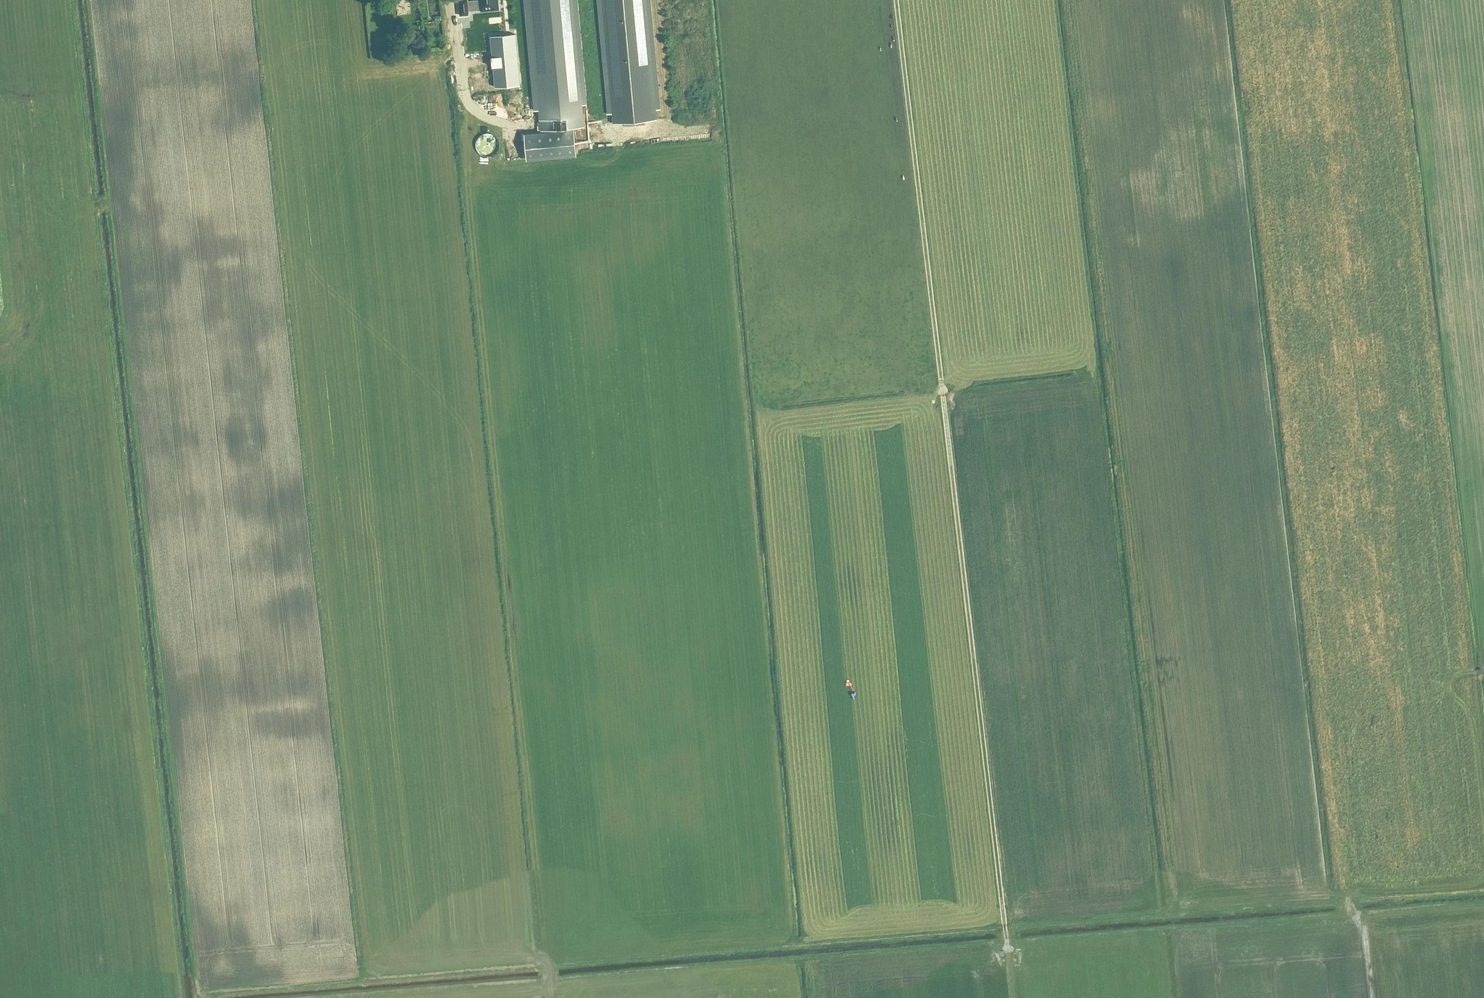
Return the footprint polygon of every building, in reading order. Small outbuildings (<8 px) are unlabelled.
[(460,14),(468,14),(468,9),(487,8),(487,2),(498,1),(498,0),(459,0),(460,14)] [(541,130),(585,126),(574,0),(529,0),(541,130)] [(614,122),(657,118),(646,0),(603,0),(614,119),(614,122)] [(520,85),(515,34),(490,36),(495,87),(520,85)] [(574,128),(524,133),(527,160),(577,156),(574,128)]
